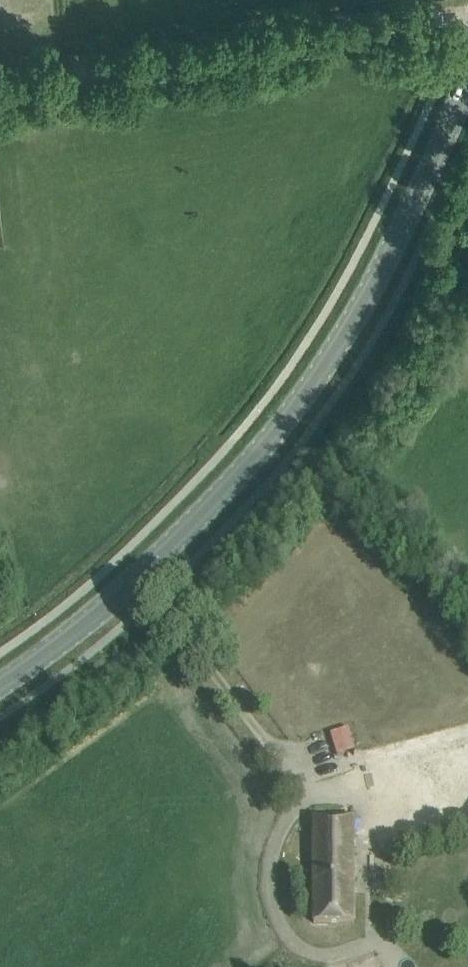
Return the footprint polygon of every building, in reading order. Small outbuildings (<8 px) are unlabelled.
[(387,844),(467,822),(467,739),(366,767),(387,844)] [(352,827),(315,827),(315,817),(313,817),(314,923),(354,923),(353,817),(352,817),(352,827)]
